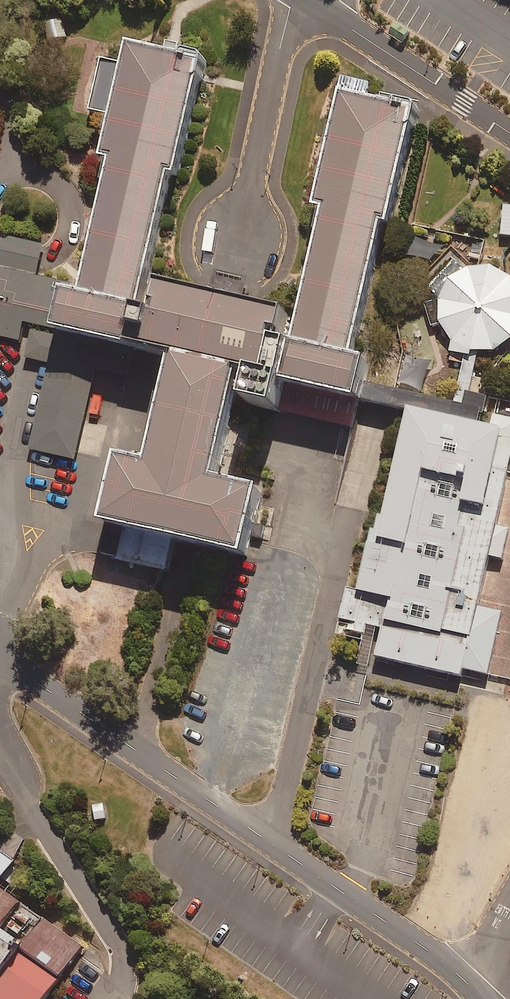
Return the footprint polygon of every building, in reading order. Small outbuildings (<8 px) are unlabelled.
[(131,462),(115,532),(229,558),(262,566),(267,546),(278,497),(232,487),(258,379),(376,406),(380,387),(384,370),(361,365),(393,226),(402,229),(428,116),(428,113),(379,102),(351,95),(324,212),(332,214),(316,282),(309,313),(308,318),(271,309),(241,302),(222,298),(216,296),(154,282),(155,276),(165,236),(178,178),(185,179),(211,66),(181,59),(138,49),(112,161),(121,163),(89,300),(79,298),(70,336),(188,364),(164,469),(131,462)] [(0,357),(4,340),(27,346),(32,327),(66,335),(75,296),(77,288),(43,280),(44,276),(50,249),(11,240),(3,271),(0,270),(0,359),(0,357)] [(502,270),(488,268),(473,271),(461,279),(451,290),(446,303),(445,318),(449,331),(458,343),(455,354),(471,358),(460,406),(472,409),(475,395),(483,356),(498,356),(509,351),(509,274),(502,270)] [(34,451),(81,462),(108,349),(38,332),(35,348),(31,361),(54,367),(34,451)] [(380,387),(376,406),(413,415),(370,597),(358,594),(348,637),(392,647),(389,659),(469,677),(471,671),(493,676),(506,618),(485,613),(497,558),(508,560),(509,553),(509,532),(505,531),(509,507),(509,403),(498,400),(484,397),(475,395),(472,409),(460,406),(380,387)] [(177,551),(110,536),(104,559),(171,575),(177,551)] [(13,984),(3,998),(56,998),(90,948),(9,893),(26,868),(19,863),(11,858),(0,850),(0,851),(0,975),(13,984)]
